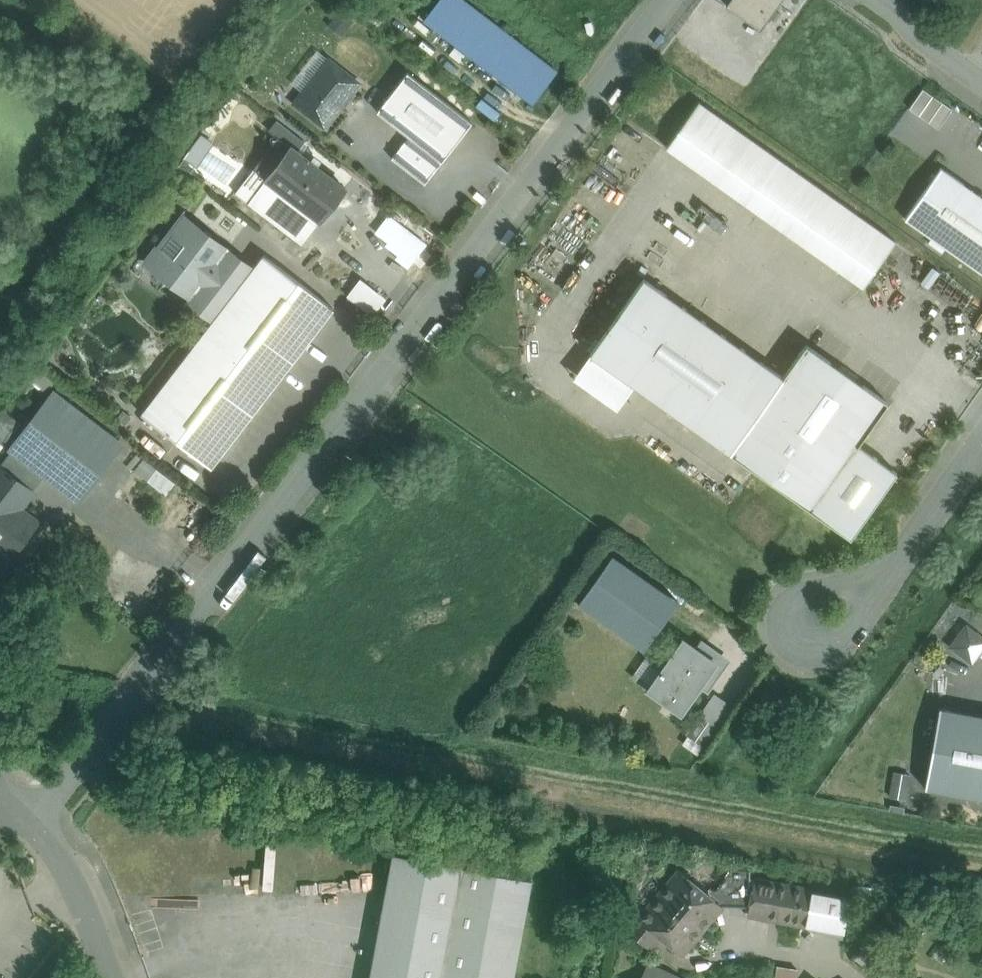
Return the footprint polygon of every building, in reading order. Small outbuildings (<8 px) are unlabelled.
[(464,0),(440,0),(425,20),(532,102),(556,71),(464,0)] [(721,5),(759,28),(778,0),(725,0),(721,5)] [(329,60),(296,103),(326,126),(359,83),(329,60)] [(472,122),(408,72),(377,111),(409,136),(442,161),(472,122)] [(922,86),(908,106),(939,126),(952,106),(922,86)] [(662,148),(861,286),(895,240),(695,101),(662,148)] [(442,161),(409,136),(392,158),(425,184),(442,161)] [(279,137),(254,169),(267,178),(291,147),(279,137)] [(345,188),(291,147),(267,178),(321,220),(345,188)] [(941,167),(905,218),(981,273),(981,197),(941,167)] [(371,232),(409,264),(427,243),(389,211),(371,232)] [(215,318),(251,271),(184,220),(148,266),(215,318)] [(215,318),(141,413),(212,467),(334,308),(264,254),(251,271),(215,318)] [(359,275),(346,293),(372,313),(386,296),(359,275)] [(584,355),(727,454),(780,380),(637,280),(584,355)] [(809,510),(852,449),(883,405),(803,347),(780,380),(727,454),(809,510)] [(119,443),(55,393),(12,449),(13,450),(44,474),(77,499),(119,443)] [(0,408),(0,444),(18,419),(1,406),(0,408)] [(894,476),(852,449),(809,510),(850,539),(894,476)] [(44,474),(13,450),(0,466),(28,488),(31,491),(44,474)] [(166,493),(175,481),(143,456),(133,468),(166,493)] [(0,466),(0,496),(17,509),(31,491),(28,488),(0,466)] [(3,550),(16,533),(21,537),(33,522),(17,509),(0,496),(0,548),(3,550)] [(644,650),(678,602),(612,555),(578,603),(644,650)] [(981,648),(981,634),(967,621),(948,643),(970,662),(981,648)] [(686,642),(683,639),(681,642),(681,643),(664,667),(663,667),(648,689),(651,691),(678,709),(678,710),(681,712),(683,709),(700,684),(707,688),(727,660),(702,642),(697,650),(686,642)] [(646,655),(631,675),(642,684),(657,664),(646,655)] [(713,690),(696,715),(711,725),(727,700),(713,690)] [(939,706),(925,787),(981,797),(981,714),(939,706)] [(890,796),(907,797),(909,771),(892,770),(890,796)] [(393,852),(370,977),(513,977),(532,878),(393,852)] [(703,889),(722,905),(749,906),(754,878),(752,869),(733,866),(718,887),(703,889)] [(680,869),(639,918),(661,936),(681,953),(722,905),(703,889),(680,869)] [(805,924),(811,890),(811,889),(754,878),(749,906),(747,913),(805,924)] [(850,897),(811,890),(805,924),(844,931),(850,897)] [(661,936),(639,918),(629,931),(650,949),(661,936)] [(649,965),(643,977),(678,977),(649,965)] [(777,966),(775,977),(795,977),(797,969),(777,966)]
